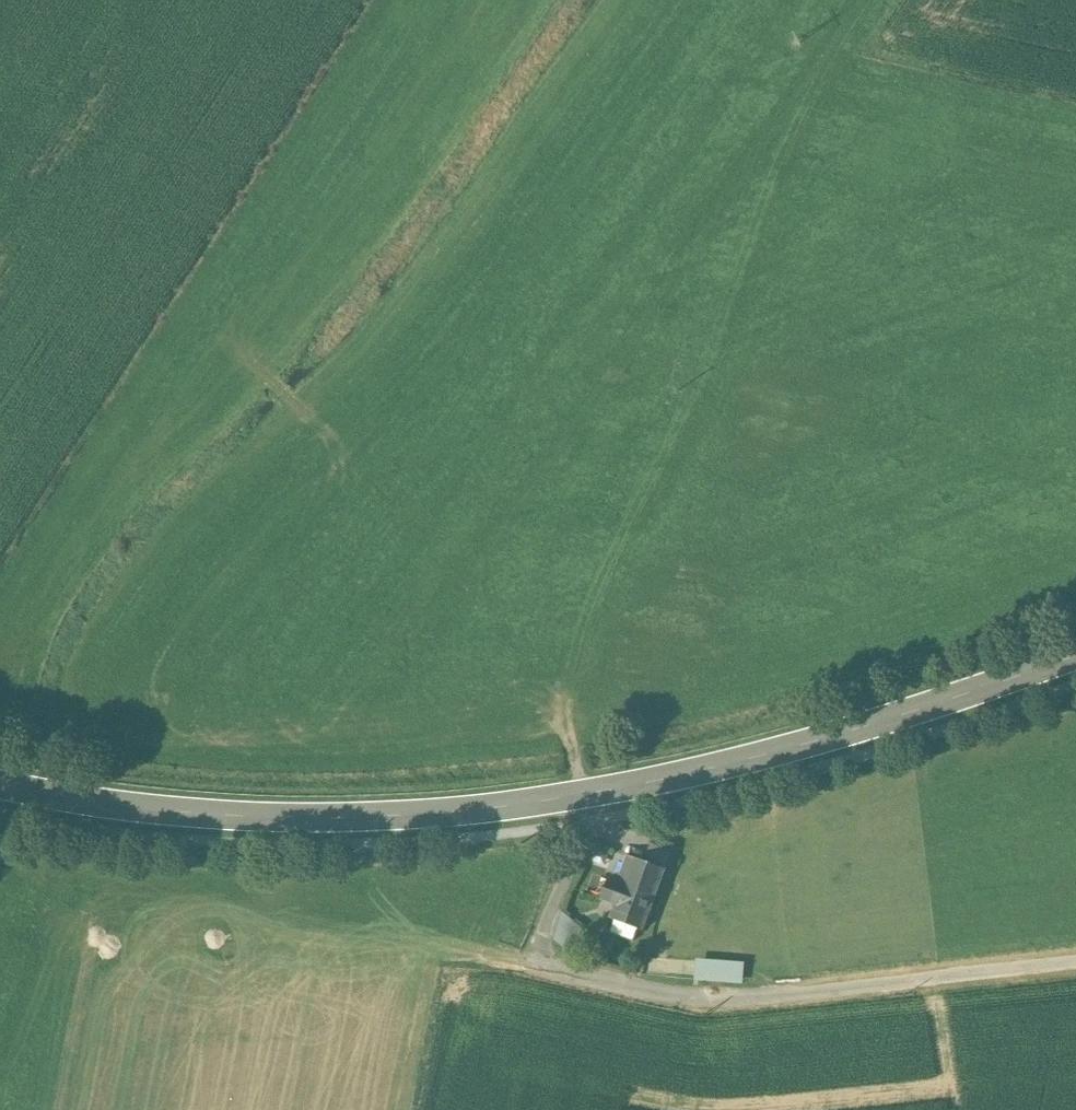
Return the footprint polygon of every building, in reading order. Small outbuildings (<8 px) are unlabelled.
[(673,842),(654,834),(645,857),(664,865),(673,842)] [(645,857),(628,851),(616,881),(622,884),(609,916),(639,928),(664,865),(645,857)] [(570,947),(583,923),(564,913),(551,937),(570,947)] [(697,980),(745,981),(746,959),(697,958),(697,980)]
